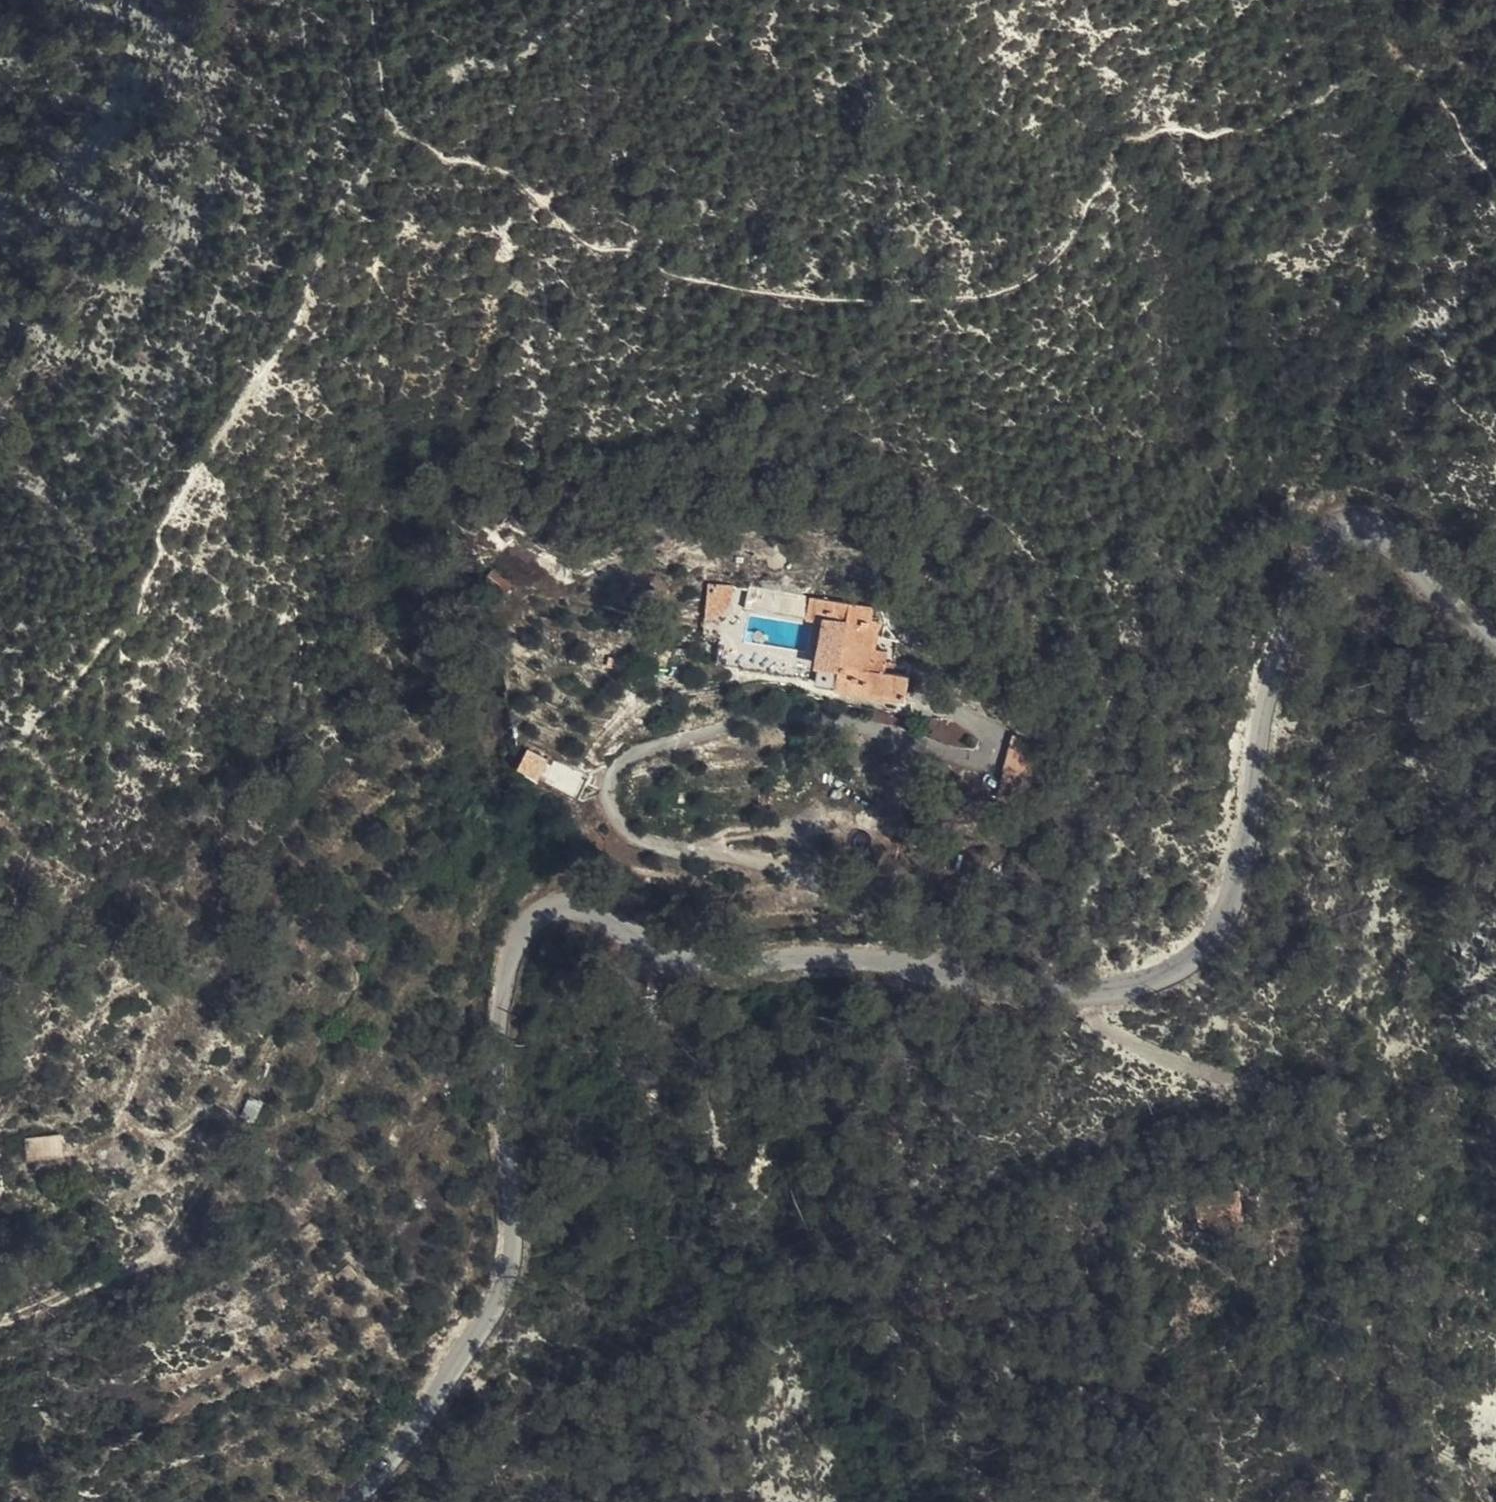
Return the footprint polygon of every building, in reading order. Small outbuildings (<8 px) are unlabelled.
[(737,588),(716,586),(712,614),(715,615),(719,616),(723,616),(728,615),(733,612),(735,607),(736,602),(735,598),(735,594),(736,590),(737,588)] [(804,622),(804,598),(794,597),(794,620),(804,622)] [(872,663),(873,653),(876,623),(870,622),(871,607),(804,598),(804,622),(830,626),(845,628),(841,658),(837,693),(908,703),(910,680),(894,678),(883,676),(885,665),(872,663)] [(845,628),(830,626),(826,657),(841,658),(845,628)] [(738,661),(740,649),(718,646),(717,658),(738,661)] [(823,682),(826,657),(740,646),(740,649),(738,661),(737,671),(823,682)] [(886,655),(873,653),(872,663),(885,665),(886,655)] [(822,690),(837,693),(841,658),(826,657),(823,682),(822,690)] [(895,668),(885,665),(883,676),(894,678),(895,668)] [(1001,782),(1025,790),(1043,741),(1019,733),(1001,782)] [(1242,1186),(1199,1183),(1198,1193),(1182,1193),(1180,1210),(1241,1213),(1242,1186)]
